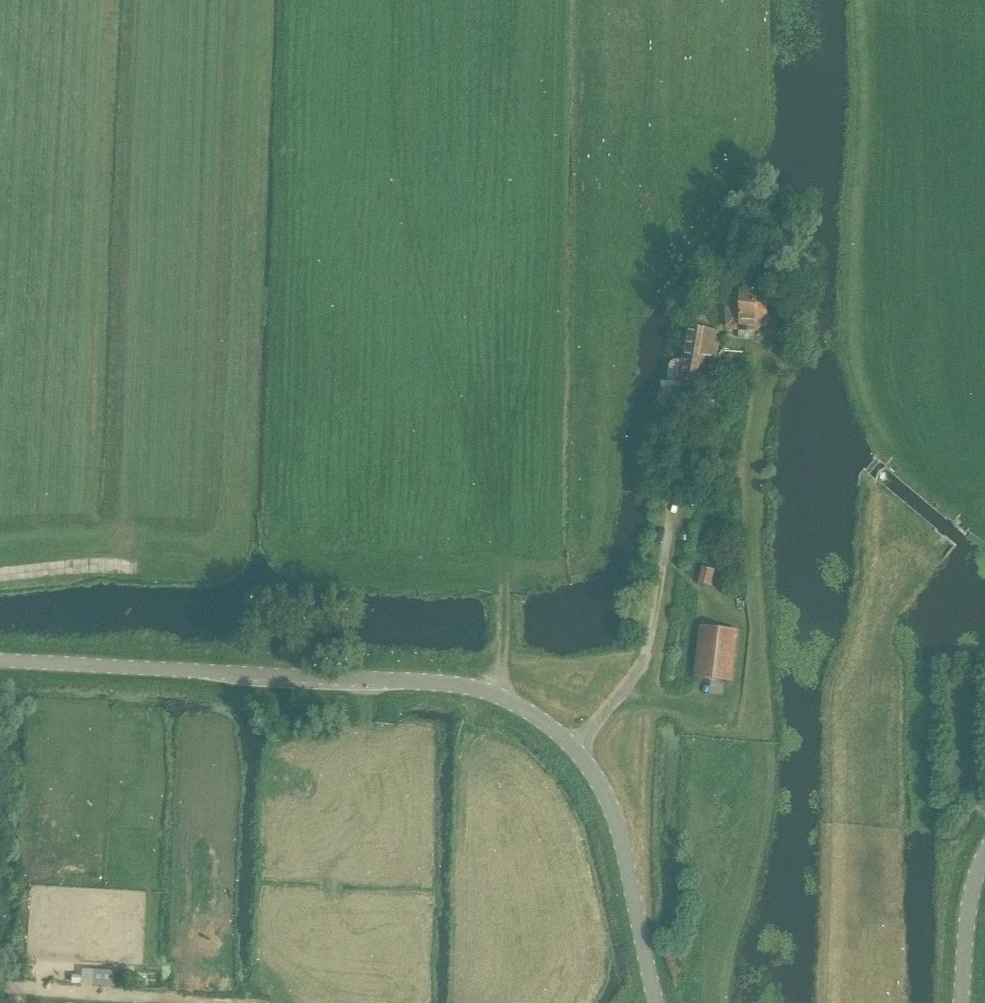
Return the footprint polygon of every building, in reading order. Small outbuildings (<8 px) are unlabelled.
[(727,287),(727,314),(740,314),(740,326),(756,326),(767,315),(767,298),(755,287),(727,287)] [(714,357),(718,332),(685,326),(679,360),(675,359),(671,360),(668,362),(666,365),(665,374),(665,377),(667,380),(670,382),(675,383),(673,393),(697,398),(705,355),(714,357)] [(697,583),(710,586),(714,570),(701,567),(697,583)] [(694,675),(731,680),(737,631),(700,626),(694,675)]
